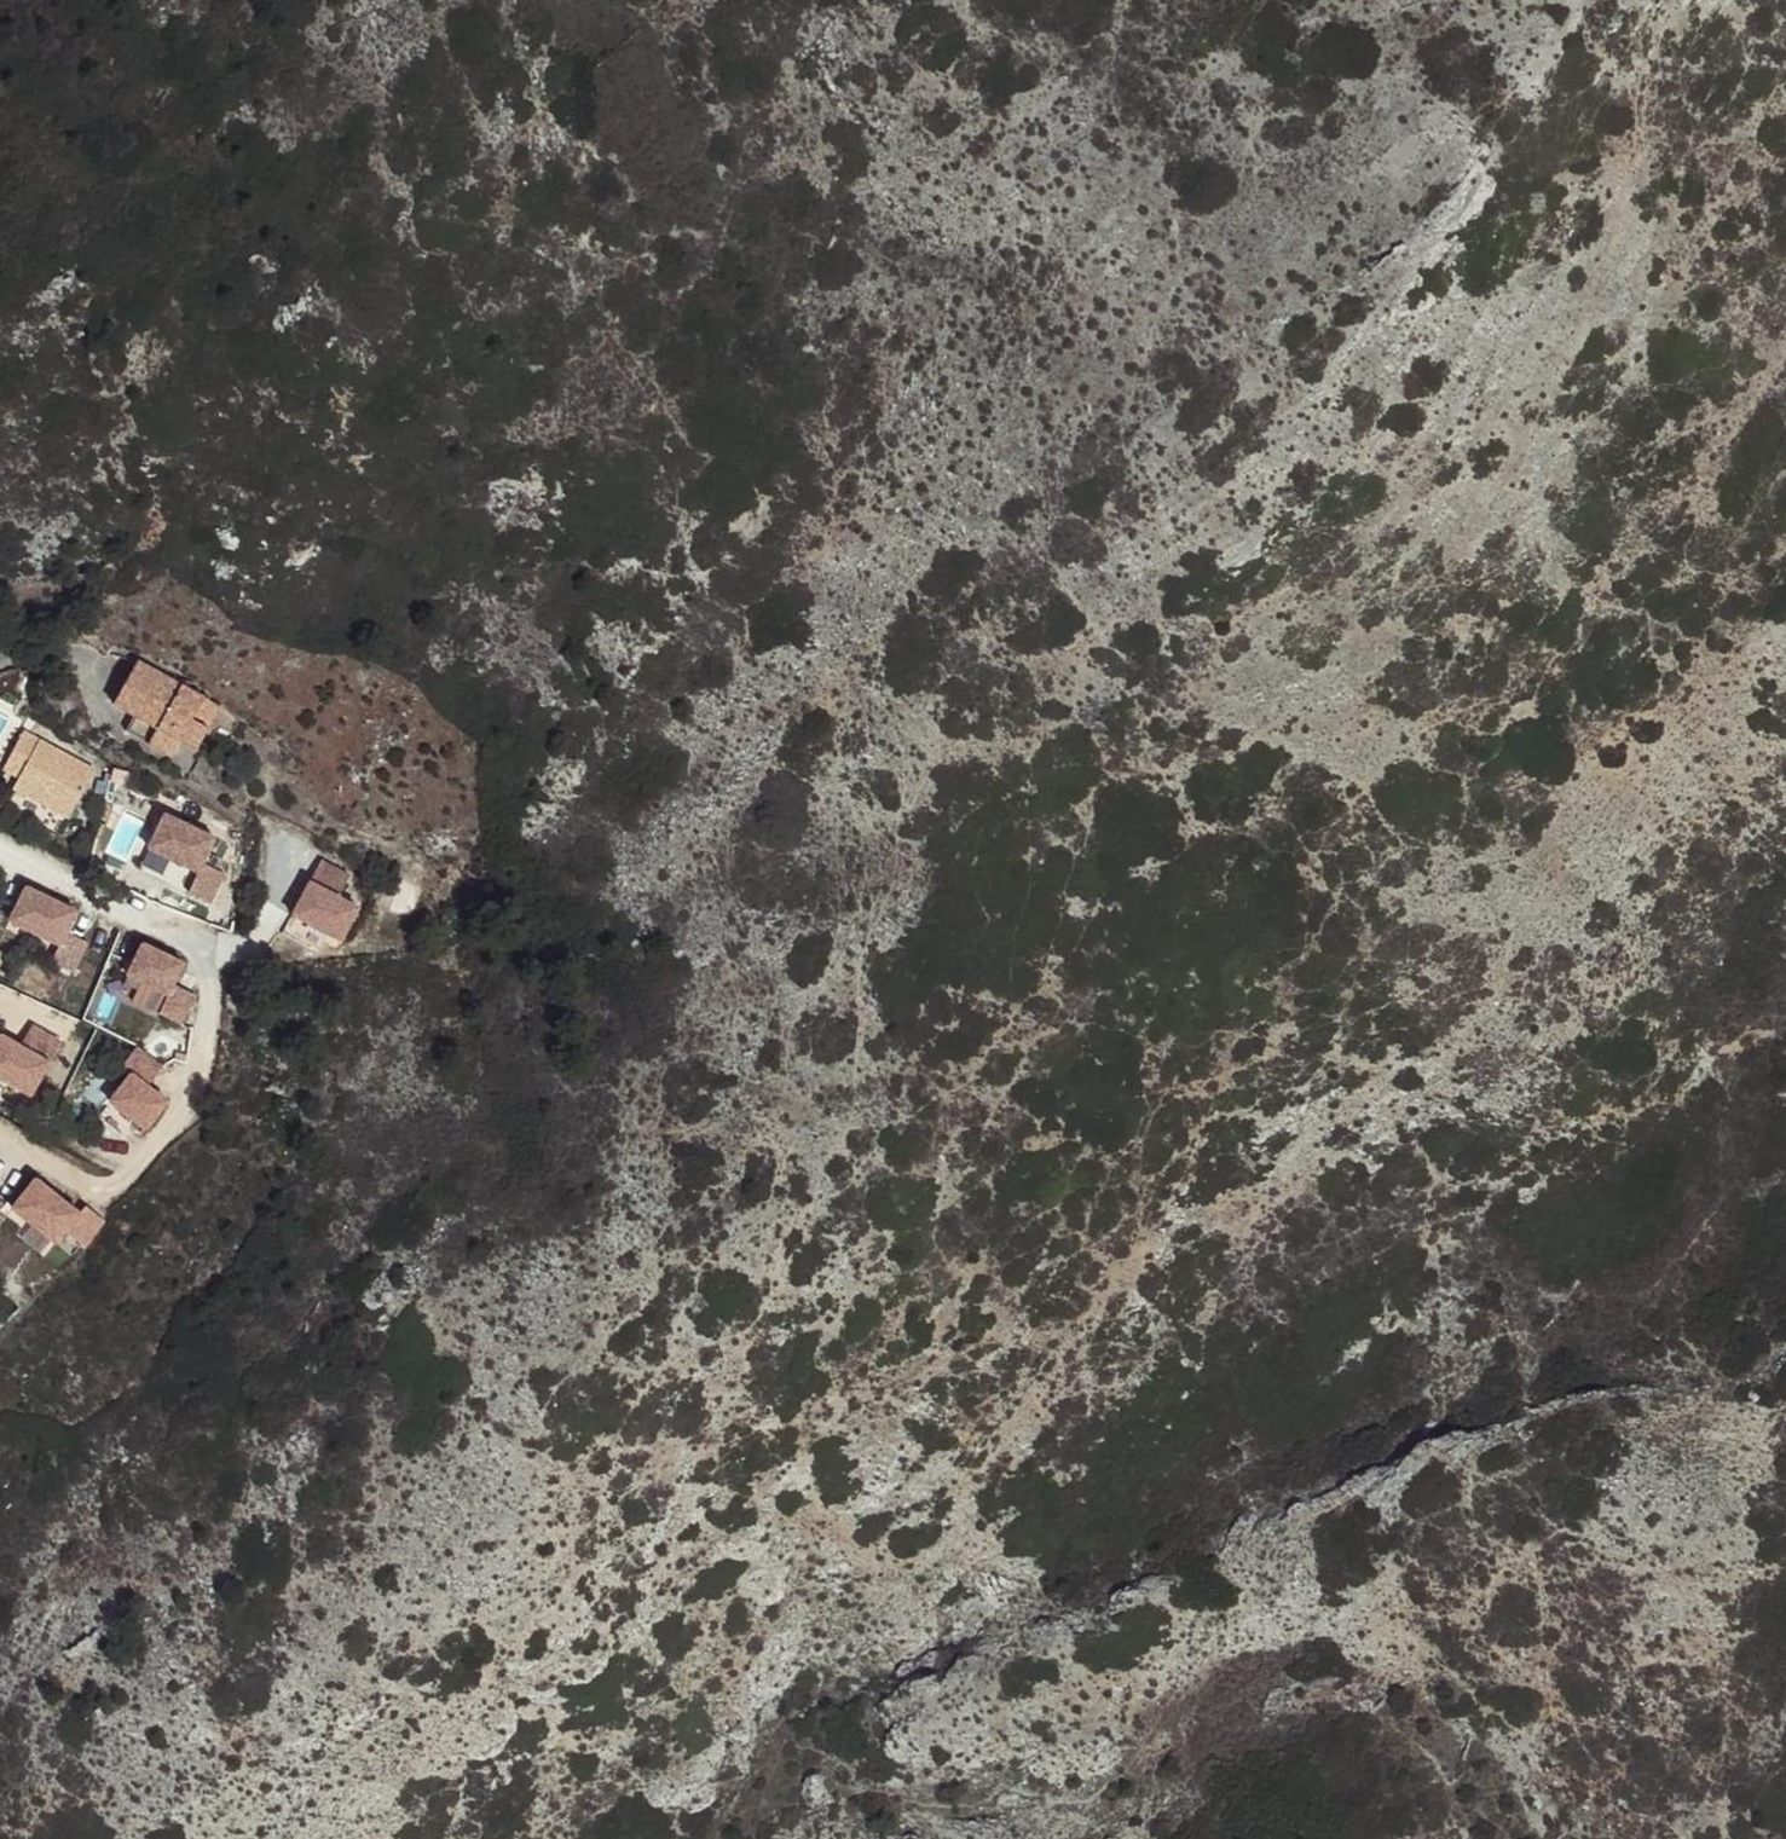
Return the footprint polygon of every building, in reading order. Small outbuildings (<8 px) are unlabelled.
[(195,721),(206,699),(137,661),(113,704),(135,716),(182,742),(197,751),(209,729),(195,721)] [(221,707),(206,699),(195,721),(209,729),(221,707)] [(173,758),(182,742),(135,716),(126,732),(173,758)] [(14,789),(69,817),(94,769),(23,731),(3,769),(19,778),(14,789)] [(203,863),(215,839),(166,814),(149,847),(199,872),(189,892),(210,903),(225,873),(203,863)] [(341,941),(364,904),(344,892),(355,873),(323,854),(289,910),(341,941)] [(64,930),(74,909),(25,884),(8,917),(57,943),(49,958),(70,970),(85,941),(64,930)] [(171,985),(181,963),(141,943),(125,974),(166,995),(156,1013),(178,1025),(193,995),(171,985)] [(33,1097),(65,1035),(34,1020),(23,1041),(0,1030),(0,1080),(33,1097)] [(171,1097),(151,1082),(167,1062),(143,1044),(102,1097),(146,1130),(171,1097)] [(7,1203),(56,1245),(68,1230),(88,1247),(106,1225),(37,1168),(7,1203)]
